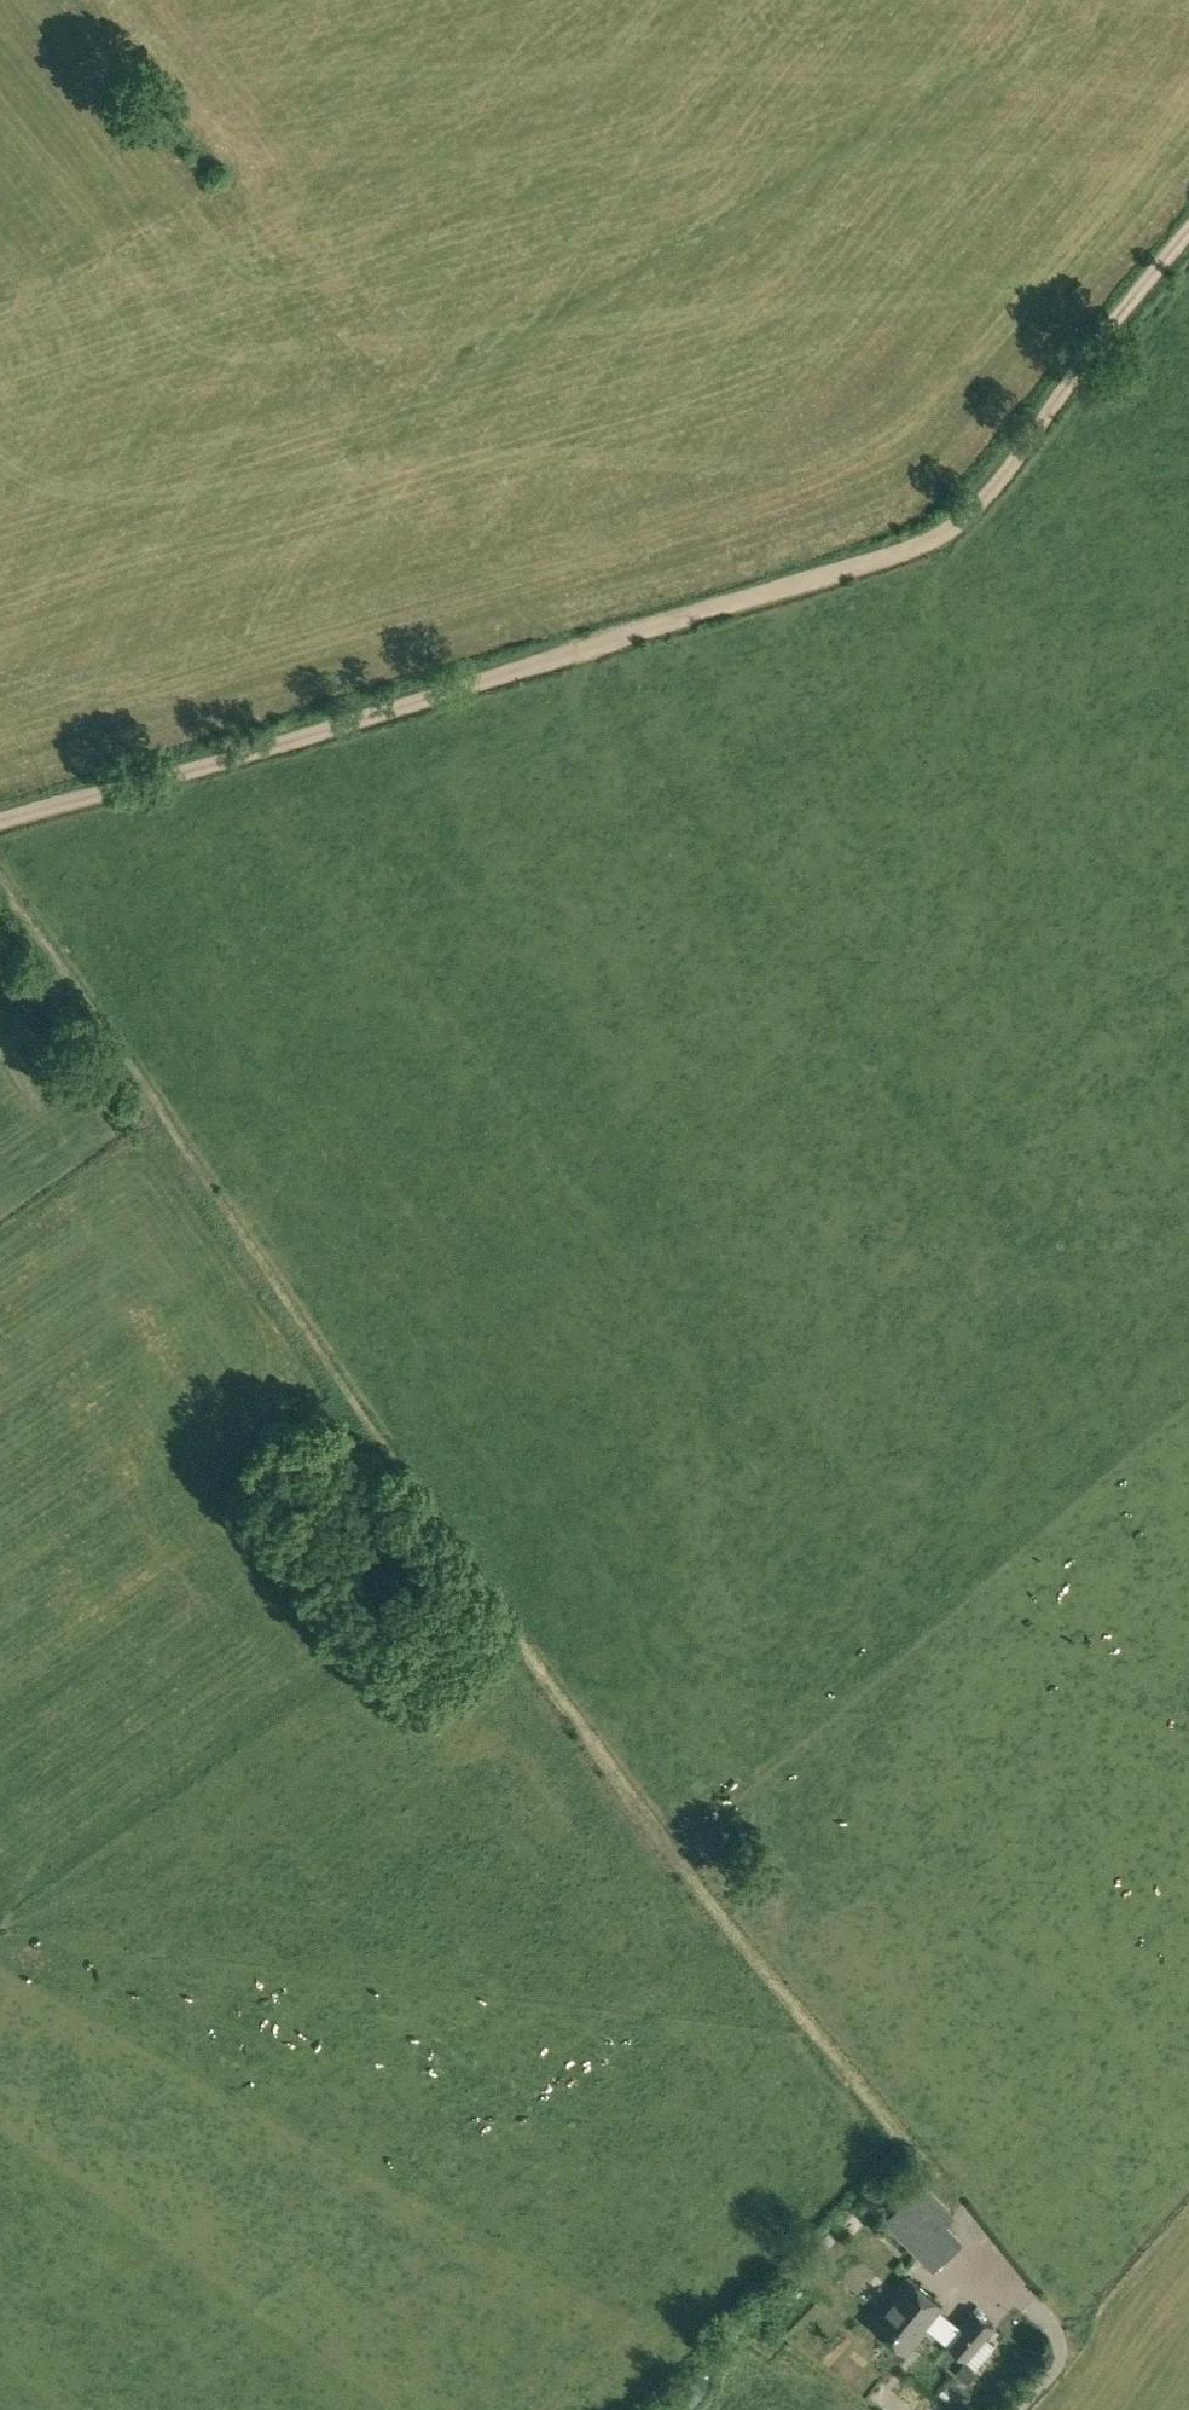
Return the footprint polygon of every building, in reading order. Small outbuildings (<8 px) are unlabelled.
[(907,2246),(926,2265),(956,2235),(945,2224),(954,2215),(923,2182),(883,2221),(899,2237),(907,2246)] [(901,2203),(912,2193),(905,2186),(894,2196),(901,2203)] [(961,2326),(960,2325),(943,2312),(947,2307),(907,2274),(867,2322),(908,2355),(929,2328),(932,2331),(947,2343),(961,2326)] [(978,2306),(974,2310),(981,2316),(985,2312),(978,2306)] [(961,2326),(948,2343),(967,2359),(984,2338),(994,2327),(981,2316),(974,2310),(973,2309),(960,2325),(961,2326)] [(967,2383),(974,2373),(963,2364),(956,2373),(967,2383)] [(687,2409),(705,2392),(695,2382),(678,2400),(687,2409)]
